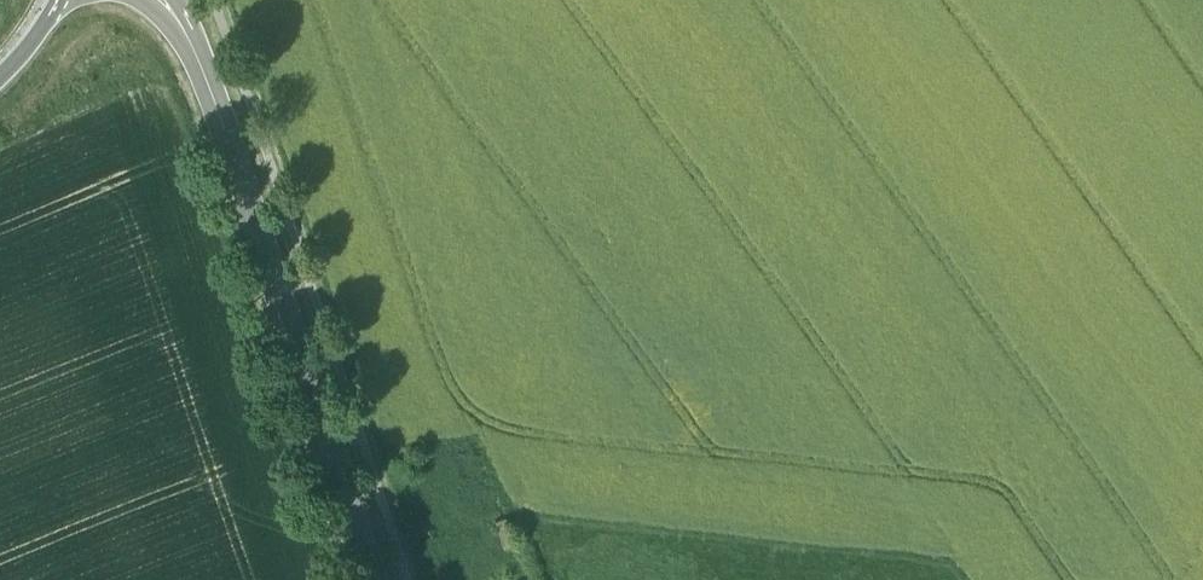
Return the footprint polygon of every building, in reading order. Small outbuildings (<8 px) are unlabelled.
[(506,546),(516,543),(509,518),(499,521),(506,546)]
